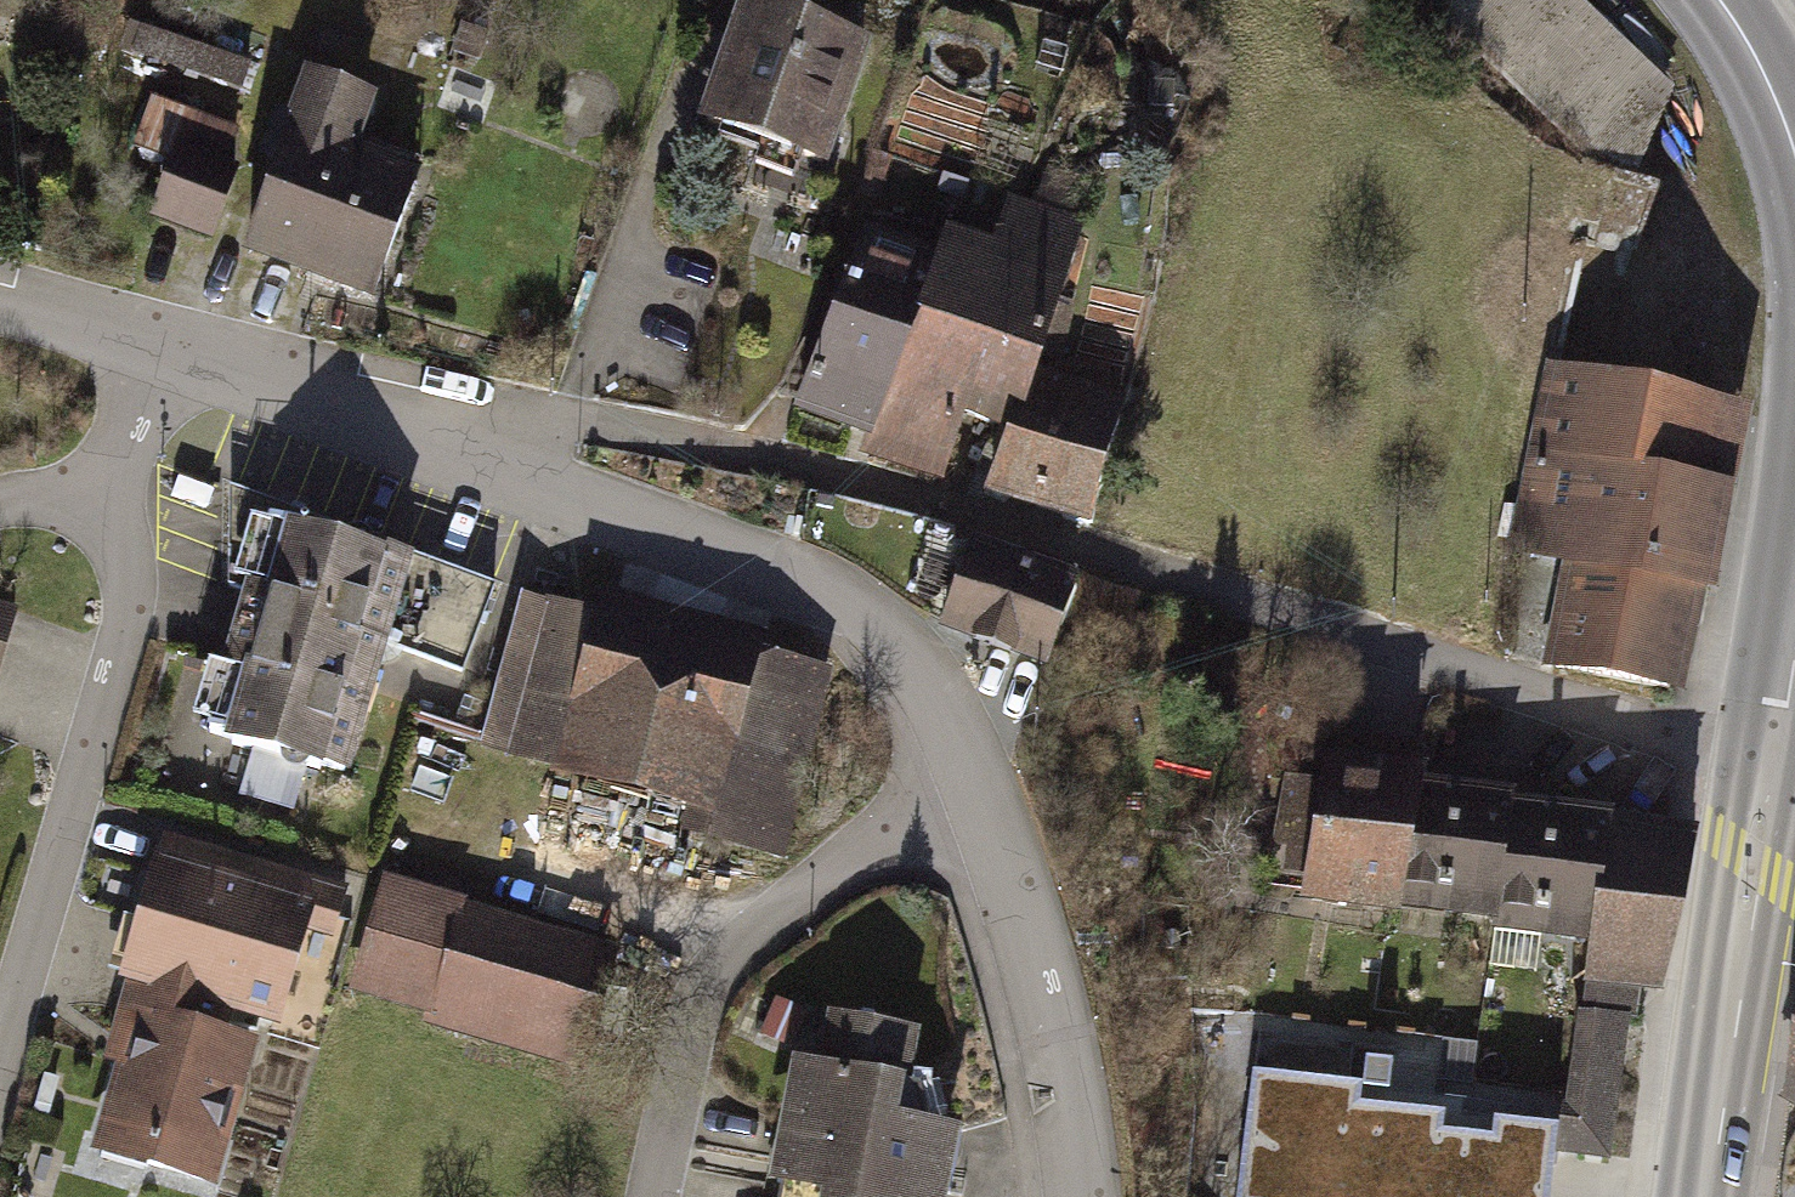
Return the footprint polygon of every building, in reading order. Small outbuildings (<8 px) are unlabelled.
[(850,38),(743,0),(704,110),(811,148),(850,38)] [(1622,176),(1694,97),(1585,0),(1439,0),(1433,8),(1622,176)] [(366,94),(308,74),(246,246),(374,292),(413,182),(343,157),(366,94)] [(177,159),(157,227),(219,245),(253,130),(154,101),(140,148),(177,159)] [(996,264),(943,247),(939,258),(866,236),(801,400),(872,428),(880,412),(891,416),(877,455),(937,474),(963,412),(1013,430),(992,487),(1093,519),(1111,413),(1089,406),(1094,386),(1063,375),(1056,396),(1029,387),(1076,228),(1012,208),(996,264)] [(1746,398),(1548,352),(1511,512),(1574,526),(1542,665),(1676,696),(1746,398)] [(492,586),(229,488),(232,584),(263,595),(211,728),(259,744),(244,793),(293,807),(307,760),(344,772),(387,644),(465,674),(492,586)] [(1075,581),(970,545),(945,617),(1050,654),(1075,581)] [(18,604),(0,599),(0,664),(18,604)] [(814,664),(551,602),(509,778),(703,823),(696,850),(766,867),(814,664)] [(1423,774),(1324,762),(1307,895),(1400,908),(1402,893),(1502,906),(1502,922),(1591,933),(1585,980),(1631,985),(1656,988),(1687,832),(1419,801),(1423,774)] [(221,1003),(278,1020),(310,912),(335,919),(344,889),(164,838),(133,947),(163,959),(228,978),(221,1003)] [(613,955),(393,889),(366,977),(447,1002),(442,1020),(581,1061),(613,955)] [(228,978),(163,959),(111,1139),(151,1150),(147,1163),(209,1181),(249,1046),(211,1035),(221,1003),(228,978)] [(1631,985),(1585,980),(1571,1111),(1554,1109),(1553,1126),(1550,1148),(1613,1155),(1631,985)] [(837,1020),(828,1068),(805,1064),(779,1196),(932,1196),(933,1193),(946,1195),(959,1129),(929,1124),(919,1085),(898,1081),(907,1033),(837,1020)] [(1553,1126),(1352,1105),(1354,1082),(1253,1072),(1241,1196),(1545,1196),(1550,1148),(1553,1126)]
